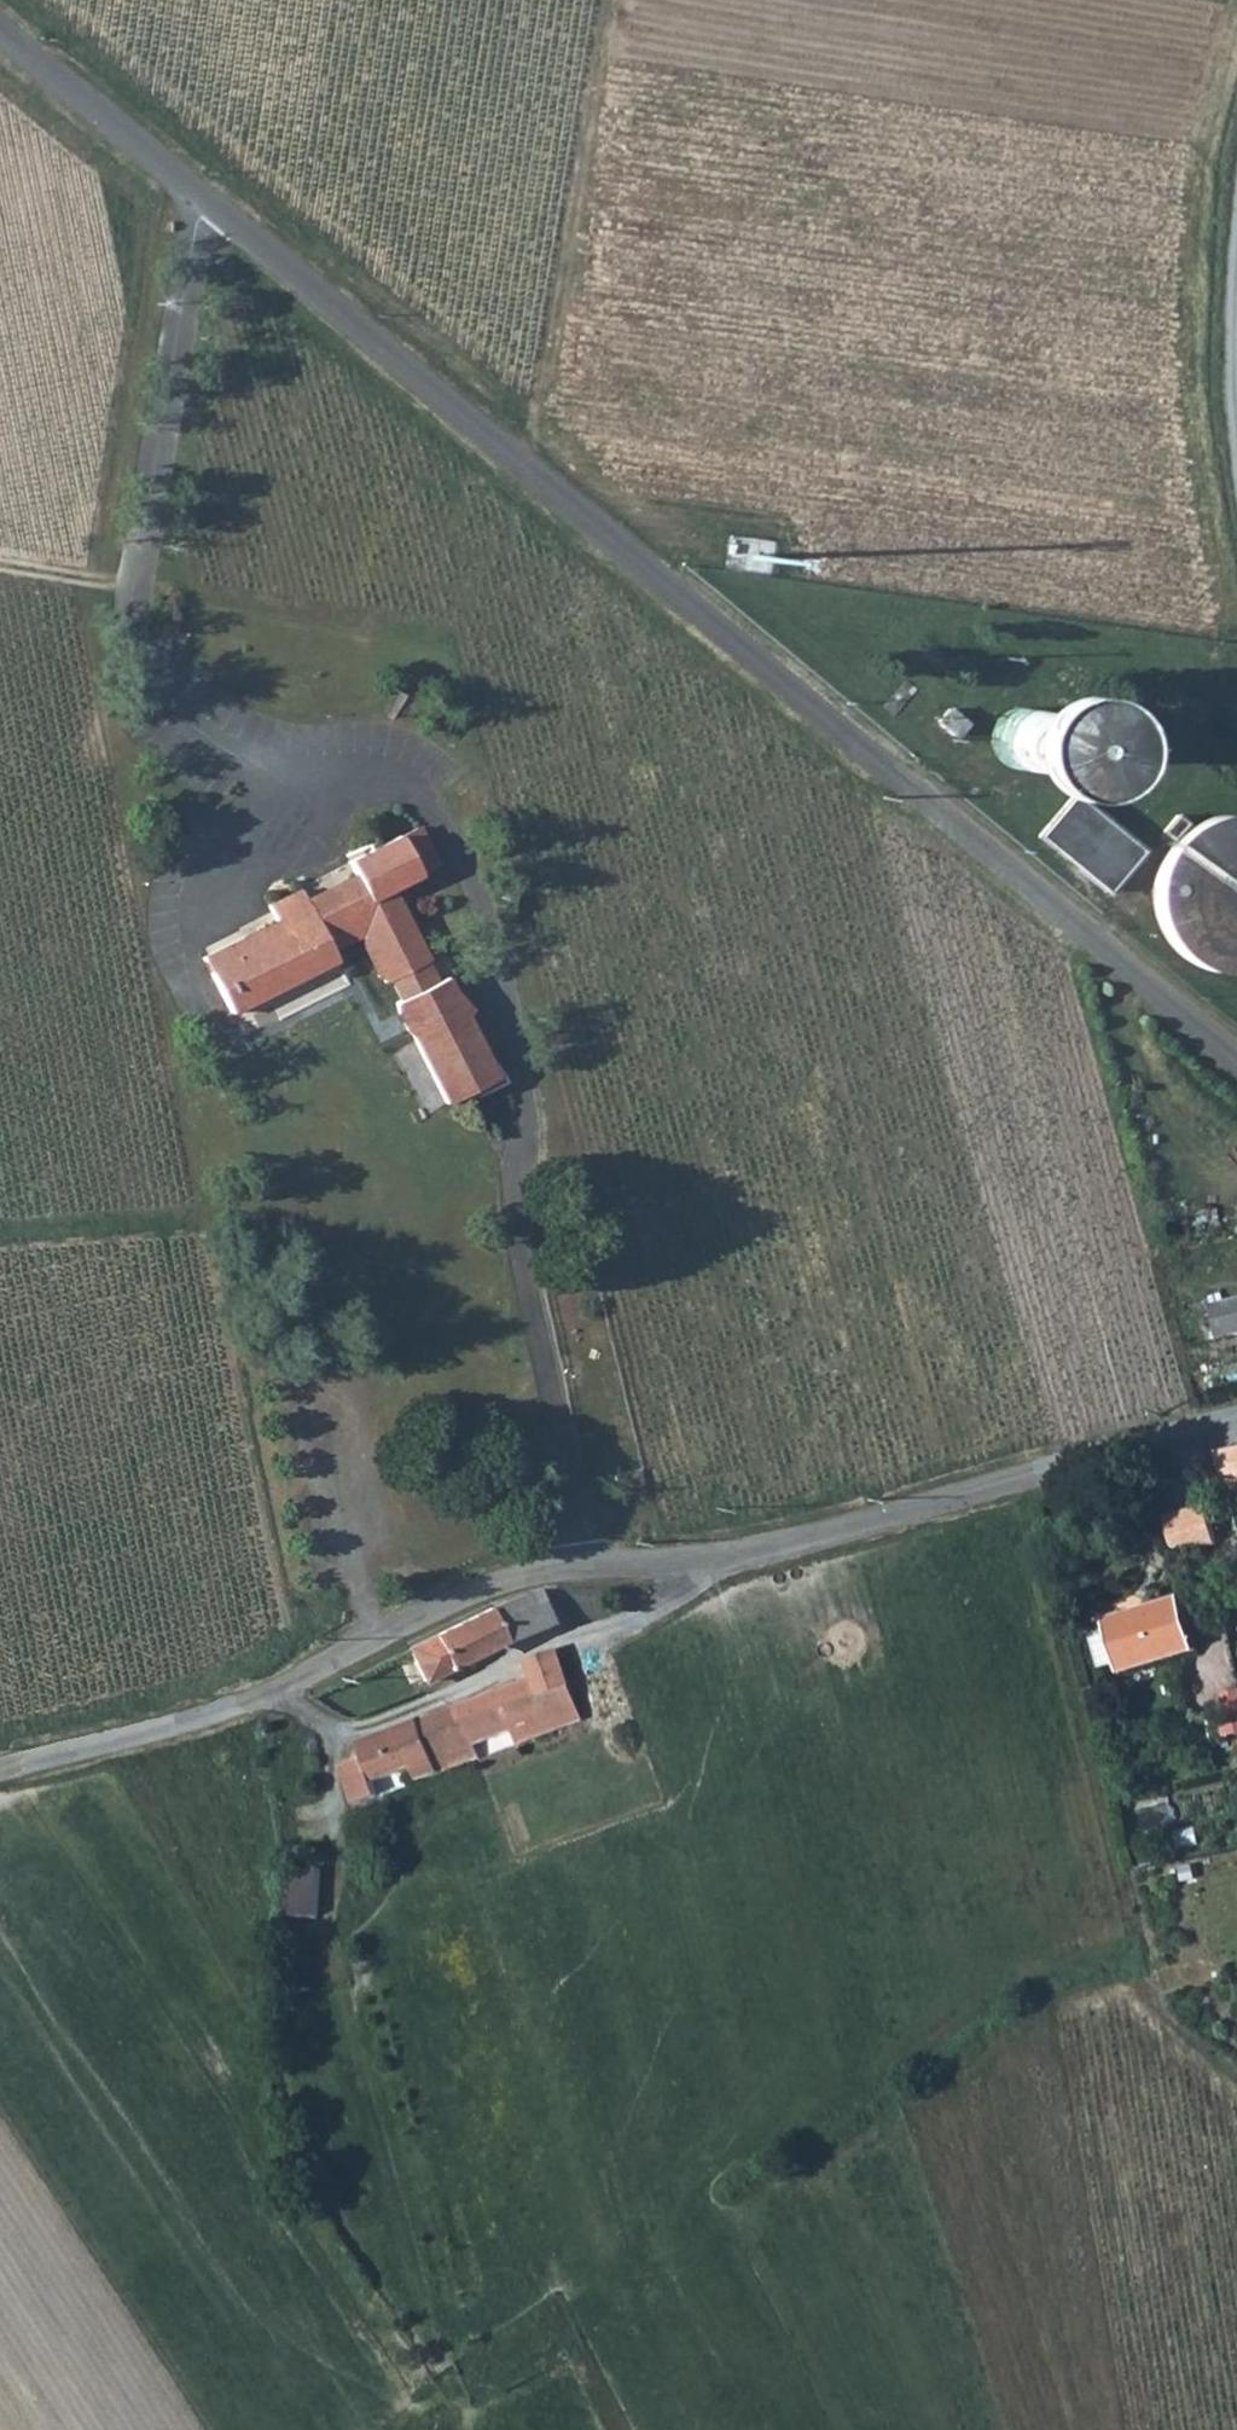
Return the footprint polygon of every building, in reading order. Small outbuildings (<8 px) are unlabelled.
[(1053,788),(1066,733),(1025,723),(1031,700),(1006,694),(995,738),(992,737),(983,772),(1053,788)] [(1033,836),(1107,897),(1146,850),(1072,790),(1033,836)] [(1233,814),(1225,814),(1217,815),(1208,817),(1200,820),(1192,824),(1185,829),(1178,834),(1172,840),(1166,847),(1162,855),(1158,862),(1155,871),(1153,879),(1152,888),(1151,897),(1152,905),(1154,914),(1157,922),(1160,930),(1164,938),(1169,945),(1175,951),(1182,957),(1189,962),(1197,966),(1204,969),(1212,972),(1220,973),(1229,974),(1236,974),(1236,814),(1233,814)] [(409,1036),(443,1104),(498,1077),(467,1012),(473,1009),(454,990),(448,976),(439,980),(427,960),(430,959),(394,889),(441,864),(421,825),(345,859),(352,873),(304,897),(298,888),(266,904),(274,920),(201,956),(229,1016),(336,962),(332,951),(359,938),(360,947),(376,978),(380,979),(383,984),(388,981),(397,1000),(393,1003),(393,1014),(402,1030),(409,1036)] [(1210,1305),(1217,1338),(1236,1334),(1236,1299),(1210,1305)] [(1219,1451),(1224,1479),(1236,1477),(1236,1447),(1219,1451)] [(406,1648),(424,1684),(508,1642),(554,1623),(540,1588),(490,1607),(406,1648)] [(1196,1656),(1183,1604),(1105,1624),(1118,1676),(1196,1656)] [(460,1704),(475,1746),(512,1732),(517,1747),(585,1722),(559,1651),(525,1663),(530,1678),(460,1704)] [(1236,1736),(1236,1695),(1231,1695),(1229,1735),(1236,1736)] [(434,1761),(439,1776),(480,1760),(475,1746),(460,1704),(421,1718),(437,1760),(434,1761)] [(417,1783),(439,1776),(434,1761),(437,1760),(421,1718),(356,1742),(362,1758),(338,1767),(353,1807),(379,1798),(374,1784),(413,1770),(417,1783)] [(322,1920),(327,1871),(301,1869),(297,1918),(322,1920)]
